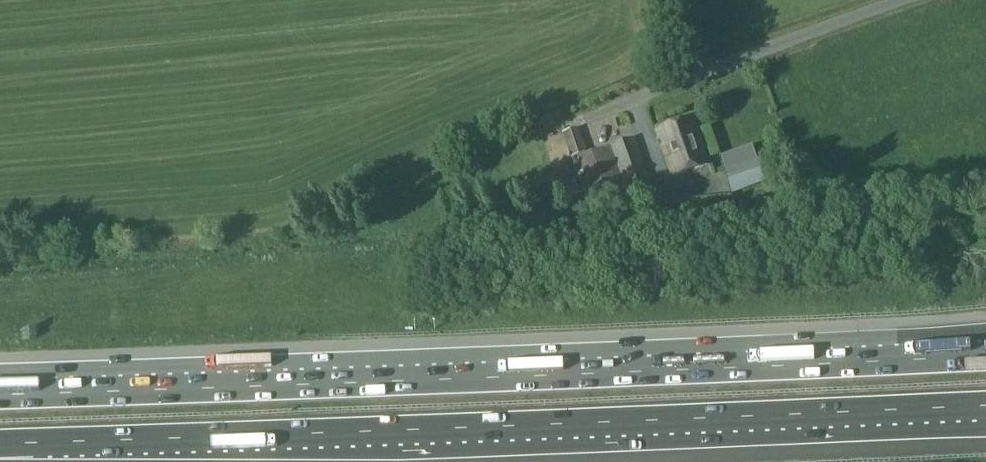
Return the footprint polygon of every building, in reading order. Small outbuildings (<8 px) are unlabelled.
[(693,118),(657,130),(673,176),(709,163),(693,118)] [(587,153),(578,127),(562,133),(571,158),(589,209),(627,195),(630,203),(654,194),(634,137),(585,154),(585,153),(587,153)] [(723,169),(731,194),(768,181),(759,156),(723,169)] [(562,190),(554,172),(531,182),(538,200),(562,190)]
